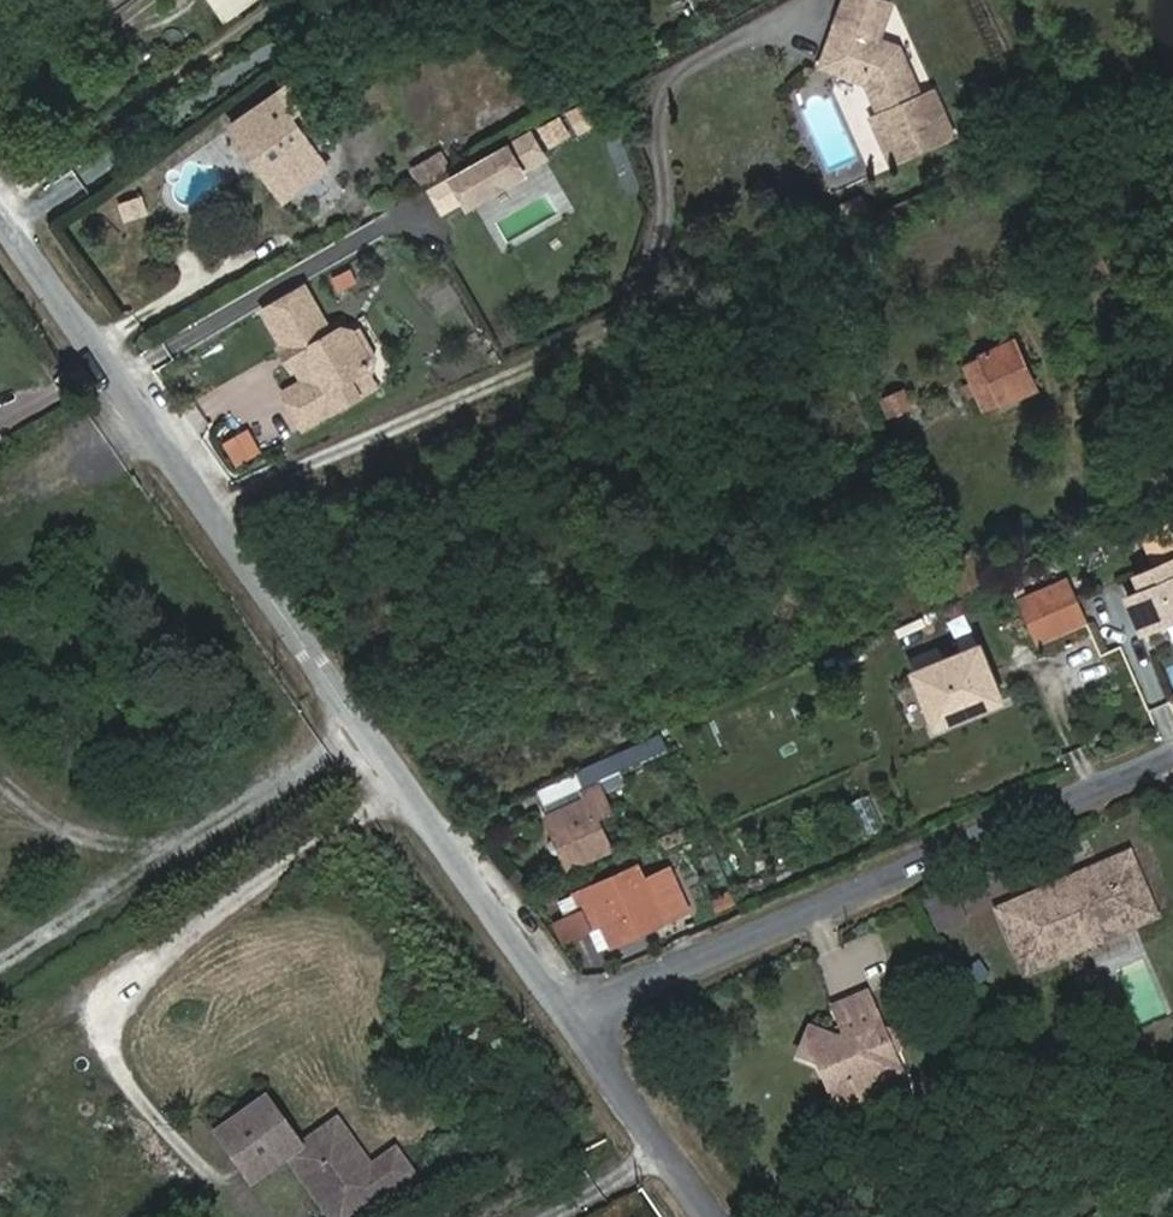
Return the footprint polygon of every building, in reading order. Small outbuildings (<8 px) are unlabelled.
[(216,17),(240,0),(203,0),(216,17)] [(818,68),(861,83),(875,113),(894,160),(951,135),(931,89),(917,95),(897,48),(876,41),(889,5),(877,0),(842,0),(818,68)] [(273,95),(227,127),(243,149),(250,144),(277,181),(313,156),(315,154),(273,95)] [(594,104),(566,121),(578,140),(606,124),(594,104)] [(894,160),(875,113),(865,117),(885,164),(894,160)] [(555,127),(539,137),(548,153),(565,144),(555,127)] [(542,168),(526,140),(427,198),(441,221),(462,209),(466,216),(523,184),(521,180),(542,168)] [(326,169),(315,154),(313,156),(277,181),(250,144),(243,149),(281,200),(326,169)] [(440,147),(410,169),(424,188),(454,167),(440,147)] [(834,208),(842,224),(866,214),(858,197),(834,208)] [(866,214),(842,224),(846,232),(870,221),(866,214)] [(308,437),(367,401),(357,383),(369,376),(372,362),(357,333),(344,331),(331,338),(307,297),(265,320),(283,351),(306,389),(287,400),(308,437)] [(383,391),(377,381),(381,363),(361,331),(357,333),(372,362),(369,376),(357,383),(367,401),(383,391)] [(984,350),(1006,403),(1038,390),(1016,337),(984,350)] [(988,410),(1006,403),(984,350),(965,359),(988,410)] [(300,380),(283,351),(278,354),(294,383),(300,380)] [(881,397),(888,415),(915,405),(908,386),(881,397)] [(1172,620),(1172,564),(1136,579),(1142,592),(1131,596),(1146,631),(1172,620)] [(1081,599),(1027,620),(1036,642),(1090,623),(1081,599)] [(981,646),(915,675),(939,728),(1005,700),(981,646)] [(545,814),(569,868),(608,851),(596,823),(614,815),(602,788),(629,777),(627,772),(675,751),(667,734),(575,772),(582,789),(584,795),(585,798),(550,812),(545,814)] [(575,772),(540,787),(547,804),(582,789),(575,772)] [(582,789),(547,804),(550,812),(585,798),(584,795),(582,789)] [(863,834),(882,830),(873,795),(854,800),(863,834)] [(1131,856),(1001,913),(1023,963),(1154,908),(1131,856)] [(594,899),(613,942),(660,922),(697,906),(680,867),(643,884),(612,897),(605,881),(581,892),(585,902),(594,899)] [(605,881),(612,897),(643,884),(636,869),(605,881)] [(938,934),(967,922),(954,889),(922,902),(938,934)] [(594,899),(586,902),(604,945),(613,942),(594,899)] [(1154,908),(1023,963),(1027,973),(1158,917),(1154,908)] [(843,1030),(845,1038),(838,1041),(826,1037),(811,1031),(800,1060),(819,1069),(833,1102),(845,1096),(850,1109),(873,1118),(877,1109),(887,1085),(903,1078),(895,1059),(902,1050),(896,1037),(885,1035),(868,995),(834,1009),(843,1030)] [(843,1030),(826,1037),(838,1041),(845,1038),(843,1030)] [(903,1078),(887,1085),(877,1109),(910,1094),(903,1078)] [(845,1096),(833,1102),(838,1114),(850,1109),(845,1096)] [(265,1099),(216,1134),(249,1183),(286,1158),(329,1216),(353,1216),(411,1174),(394,1150),(370,1168),(361,1175),(354,1165),(363,1158),(335,1120),(299,1146),(265,1099)] [(363,1158),(354,1165),(361,1175),(370,1168),(363,1158)]
